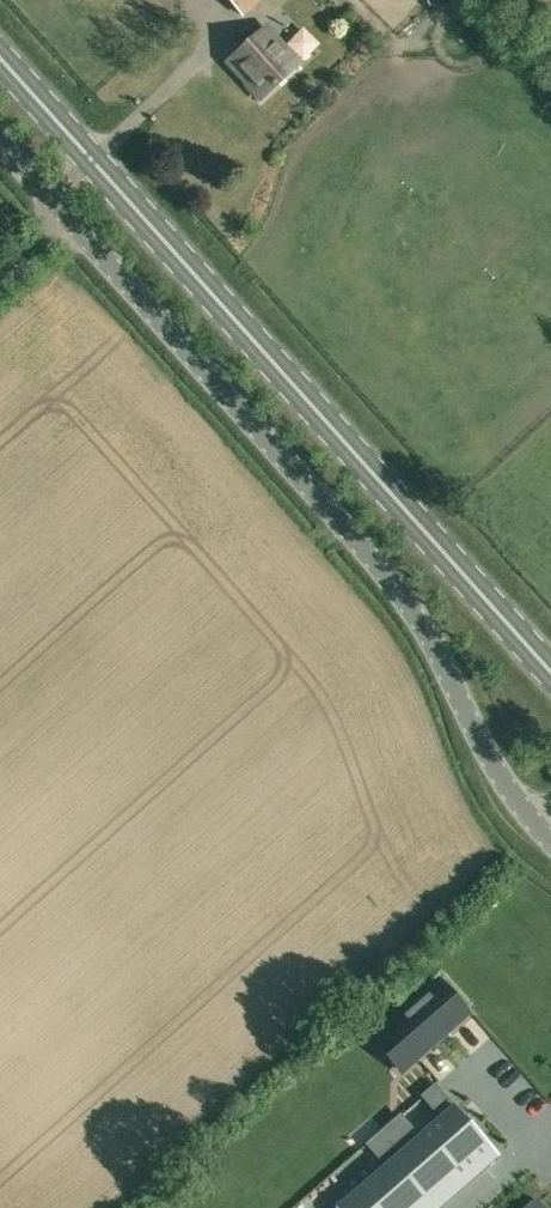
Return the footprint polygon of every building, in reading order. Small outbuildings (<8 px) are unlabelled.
[(258,0),(231,0),(242,13),(258,0)] [(262,98),(299,64),(266,27),(234,56),(248,72),(243,77),(262,98)] [(467,1012),(439,980),(386,1027),(413,1058),(416,1056),(417,1057),(434,1043),(433,1041),(447,1029),(448,1030),(465,1016),(464,1014),(467,1012)] [(454,1105),(336,1207),(337,1207),(436,1207),(497,1155),(454,1105)] [(524,1207),(544,1207),(535,1198),(524,1207)]
